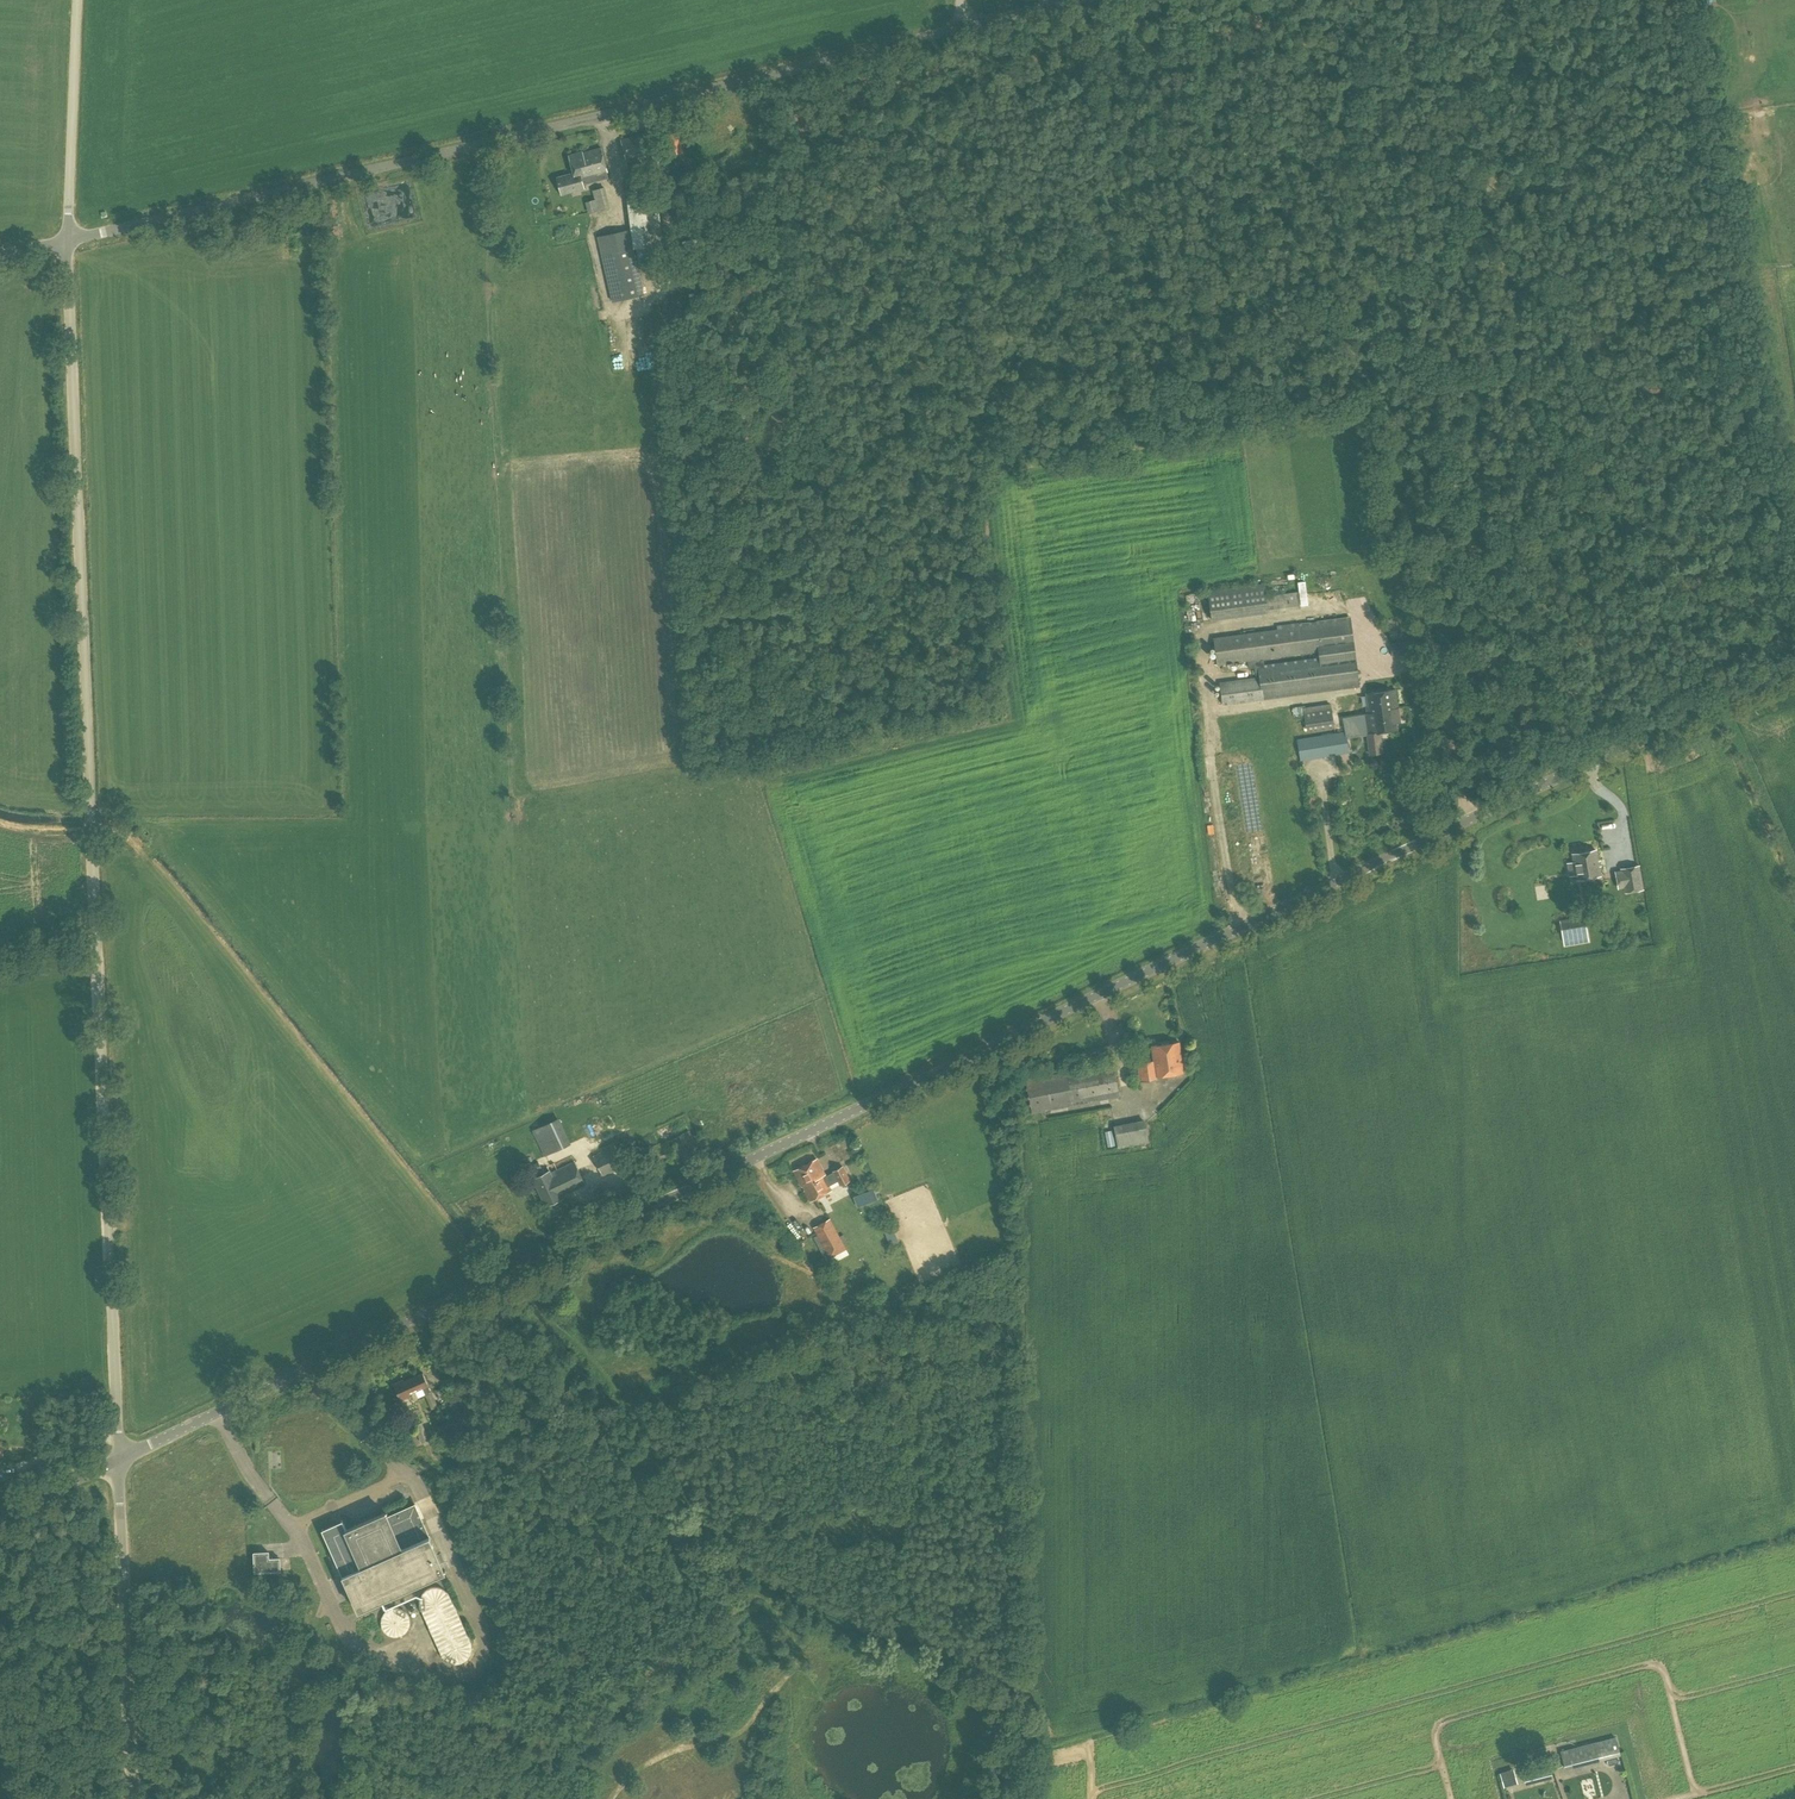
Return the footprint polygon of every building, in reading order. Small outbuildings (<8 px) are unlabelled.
[(670,155),(683,152),(678,132),(665,135),(670,155)] [(625,159),(648,154),(643,133),(620,139),(625,159)] [(601,147),(583,151),(569,155),(574,173),(557,178),(561,194),(585,188),(584,185),(582,178),(590,176),(592,176),(593,182),(608,178),(607,173),(608,172),(601,147)] [(651,198),(647,169),(625,171),(632,236),(633,248),(636,248),(636,249),(638,265),(661,262),(659,245),(663,245),(657,197),(651,198)] [(608,201),(606,194),(594,197),(595,199),(596,204),(608,201)] [(613,301),(628,298),(613,233),(598,237),(613,301)] [(697,248),(696,239),(682,242),(683,250),(697,248)] [(648,341),(646,362),(660,363),(663,343),(648,341)] [(624,359),(626,374),(632,374),(631,358),(624,359)] [(1267,596),(1265,584),(1209,591),(1212,619),(1301,607),(1299,592),(1267,596)] [(1304,597),(1304,605),(1312,606),(1312,597),(1304,597)] [(1360,686),(1351,620),(1215,638),(1218,664),(1248,660),(1249,668),(1256,667),(1257,678),(1220,683),(1223,704),(1360,686)] [(1396,689),(1366,694),(1367,706),(1366,707),(1366,712),(1363,712),(1364,715),(1366,734),(1367,734),(1370,754),(1383,752),(1380,732),(1397,730),(1396,722),(1401,722),(1396,689)] [(1330,704),(1303,708),(1306,731),(1333,727),(1330,704)] [(1345,731),(1297,739),(1300,761),(1349,753),(1345,731)] [(1604,822),(1605,829),(1618,828),(1617,820),(1604,822)] [(1578,879),(1600,875),(1596,850),(1573,854),(1578,879)] [(1615,871),(1618,890),(1628,888),(1625,870),(1615,871)] [(1643,909),(1643,916),(1653,916),(1653,908),(1643,909)] [(1584,916),(1560,921),(1563,936),(1564,946),(1589,942),(1587,931),(1584,916)] [(1140,1081),(1157,1079),(1157,1076),(1183,1072),(1179,1042),(1152,1045),(1154,1060),(1137,1062),(1140,1081)] [(1031,1113),(1120,1097),(1114,1064),(1025,1080),(1031,1113)] [(545,1156),(571,1143),(559,1118),(532,1130),(545,1156)] [(1144,1121),(1114,1126),(1118,1147),(1148,1142),(1144,1121)] [(1112,1130),(1105,1131),(1108,1147),(1115,1145),(1112,1130)] [(640,1163),(695,1140),(689,1131),(636,1154),(640,1163)] [(603,1176),(625,1165),(615,1145),(593,1155),(603,1176)] [(825,1178),(824,1176),(826,1175),(817,1159),(794,1171),(802,1187),(803,1187),(805,1190),(804,1191),(810,1201),(832,1190),(828,1183),(838,1179),(841,1185),(850,1180),(843,1167),(834,1172),(835,1173),(825,1178)] [(586,1185),(574,1160),(557,1168),(554,1162),(547,1166),(549,1171),(533,1178),(546,1205),(562,1198),(562,1196),(586,1185)] [(531,1174),(542,1169),(539,1161),(528,1166),(531,1174)] [(858,1207),(879,1199),(874,1186),(853,1193),(858,1207)] [(830,1259),(847,1249),(830,1218),(813,1227),(817,1235),(813,1237),(823,1256),(827,1254),(830,1259)] [(428,1385),(423,1374),(405,1382),(404,1379),(394,1384),(401,1400),(411,1395),(410,1393),(416,1391),(418,1397),(425,1394),(431,1409),(438,1406),(432,1392),(428,1385)] [(422,1421),(414,1425),(416,1430),(422,1443),(430,1439),(422,1421)] [(446,1572),(416,1503),(389,1515),(387,1511),(346,1529),(343,1520),(322,1529),(358,1611),(446,1572)] [(79,1544),(87,1543),(87,1534),(79,1534),(79,1544)] [(456,1534),(449,1536),(456,1558),(463,1556),(456,1534)] [(269,1558),(269,1552),(254,1552),(255,1571),(280,1570),(280,1558),(269,1558)] [(457,1663),(461,1662),(464,1661),(467,1659),(469,1657),(471,1653),(472,1650),(472,1647),(472,1645),(471,1642),(469,1638),(450,1595),(448,1592),(446,1590),(442,1588),(437,1586),(432,1587),(429,1587),(426,1589),(423,1592),(422,1595),(421,1598),(420,1601),(420,1605),(421,1607),(425,1617),(441,1653),(443,1657),(446,1660),(449,1662),(454,1663),(457,1663)] [(397,1636),(401,1636),(403,1635),(406,1632),(408,1630),(409,1628),(410,1621),(410,1619),(409,1616),(407,1613),(404,1610),(401,1608),(397,1607),(394,1608),(391,1608),(388,1610),(385,1612),(383,1615),(382,1618),(381,1621),(381,1623),(382,1626),(383,1628),(384,1631),(386,1633),(389,1635),(393,1636),(397,1636)] [(1574,1767),(1621,1754),(1617,1737),(1569,1748),(1569,1749),(1561,1750),(1566,1768),(1573,1766),(1574,1767)] [(1525,1784),(1553,1777),(1548,1759),(1521,1766),(1525,1784)]
